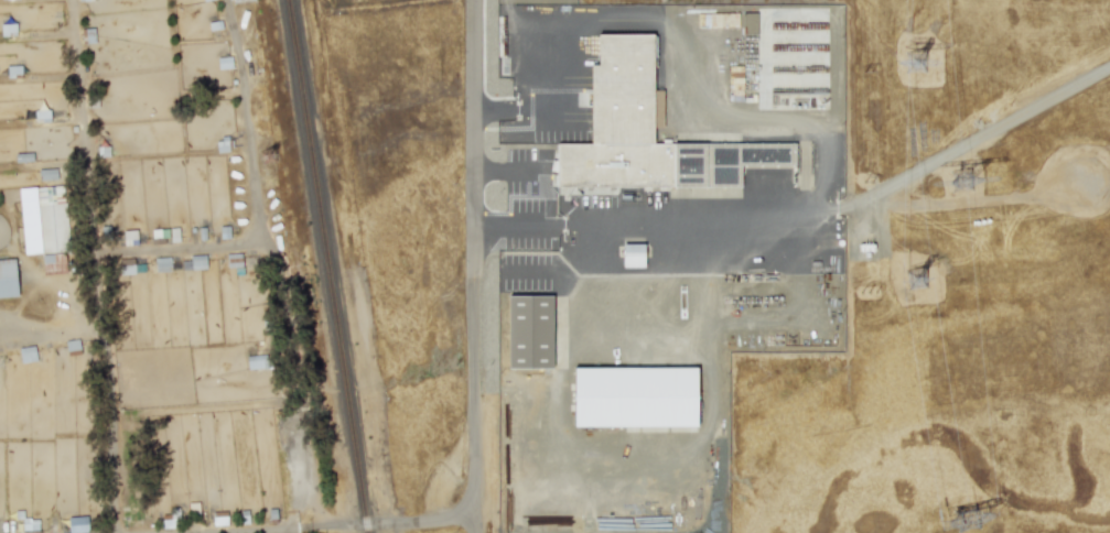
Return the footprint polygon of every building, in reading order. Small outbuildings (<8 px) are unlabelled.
[(742,35),(756,34),(756,12),(741,13),(742,35)] [(651,34),(596,34),(596,65),(589,65),(590,143),(556,144),(556,195),(615,194),(615,188),(736,186),(735,173),(737,173),(736,164),(795,163),(794,142),(653,144),(653,128),(661,128),(661,90),(653,90),(651,34)] [(743,66),(728,66),(728,100),(742,100),(743,66)] [(35,188),(41,272),(61,271),(60,253),(66,252),(62,186),(35,188)] [(622,268),(644,266),(643,243),(621,243),(622,268)] [(204,255),(190,255),(190,270),(205,269),(204,255)] [(13,258),(0,259),(0,298),(17,296),(13,258)] [(119,274),(133,274),(133,259),(119,259),(119,274)] [(551,368),(551,295),(507,295),(506,368),(551,368)] [(20,363),(35,361),(33,346),(18,348),(20,363)] [(696,368),(572,368),(572,426),(696,426),(696,368)]
